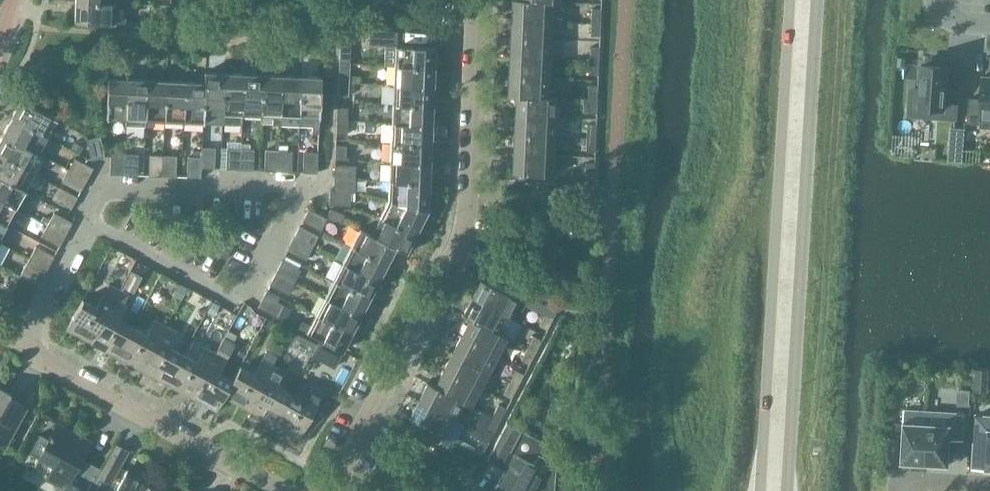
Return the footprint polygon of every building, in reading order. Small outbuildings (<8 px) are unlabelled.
[(510,18),(553,20),(554,2),(554,1),(535,0),(511,0),(510,18)] [(116,4),(75,2),(74,22),(128,25),(128,4),(116,4)] [(592,9),(592,22),(600,23),(601,9),(592,9)] [(161,26),(171,26),(171,12),(161,12),(161,26)] [(510,18),(510,38),(552,40),(553,20),(510,18)] [(600,23),(592,22),(591,36),(600,36),(600,23)] [(336,44),(340,44),(351,44),(351,32),(337,32),(336,44)] [(510,38),(509,57),(551,59),(552,40),(510,38)] [(340,44),(340,53),(340,58),(350,58),(351,44),(340,44)] [(385,46),(385,66),(394,66),(435,68),(436,48),(397,46),(385,46)] [(590,47),(590,61),(599,61),(599,48),(590,47)] [(509,57),(508,77),(550,78),(551,59),(509,57)] [(927,64),(923,64),(921,90),(912,89),(910,115),(956,118),(959,85),(947,84),(948,66),(944,66),(944,60),(928,59),(927,64)] [(599,61),(590,61),(589,74),(598,75),(599,61)] [(394,66),(394,86),(435,87),(435,68),(394,66)] [(339,69),(339,83),(349,83),(350,70),(339,69)] [(204,123),(222,124),(224,74),(205,73),(205,83),(206,83),(204,123)] [(241,125),(242,115),(243,74),(224,74),(222,124),(241,125)] [(242,115),(261,116),(263,75),(243,74),(242,115)] [(263,75),(261,116),(273,116),(273,124),(280,124),(280,117),(282,76),(263,75)] [(282,76),(280,117),(280,124),(299,125),(301,77),(282,76)] [(984,76),(982,99),(970,98),(969,123),(981,123),(980,127),(989,128),(989,76),(984,76)] [(301,77),(299,125),(313,126),(312,133),(319,133),(321,78),(301,77)] [(507,96),(514,96),(550,98),(550,97),(550,78),(508,77),(507,96)] [(107,119),(127,120),(128,79),(109,78),(107,119)] [(127,120),(126,125),(145,126),(146,121),(147,80),(128,79),(127,120)] [(146,121),(145,126),(153,127),(154,121),(165,122),(166,81),(147,80),(146,121)] [(165,122),(184,122),(186,82),(166,81),(165,122)] [(184,122),(204,123),(206,83),(205,83),(186,82),(184,122)] [(349,83),(339,83),(338,96),(349,97),(349,83)] [(589,85),(588,99),(597,99),(598,85),(589,85)] [(394,86),(393,105),(434,107),(435,87),(394,86)] [(514,96),(513,115),(556,117),(557,97),(550,97),(550,98),(514,96)] [(597,99),(588,99),(588,113),(597,113),(597,99)] [(21,100),(11,118),(47,138),(57,120),(21,100)] [(393,105),(392,124),(433,126),(434,107),(393,105)] [(338,108),(337,121),(347,121),(348,108),(338,108)] [(513,115),(513,135),(555,136),(556,117),(513,115)] [(11,118),(2,135),(38,155),(39,153),(47,138),(11,118)] [(347,121),(337,121),(337,134),(347,135),(347,121)] [(392,124),(391,143),(432,145),(433,126),(392,124)] [(587,125),(587,138),(596,138),(596,125),(587,125)] [(950,128),(949,144),(964,146),(965,129),(950,128)] [(0,138),(0,156),(29,172),(35,175),(45,156),(39,153),(38,155),(2,135),(0,138)] [(513,135),(512,154),(555,155),(555,136),(513,135)] [(100,137),(87,140),(91,160),(105,157),(100,137)] [(596,138),(587,138),(586,151),(595,152),(596,138)] [(75,142),(71,148),(80,153),(83,147),(75,142)] [(391,143),(390,162),(431,164),(432,145),(391,143)] [(336,146),(335,160),(346,160),(346,146),(336,146)] [(202,148),(202,158),(201,168),(215,169),(216,148),(202,148)] [(226,170),(240,170),(241,149),(227,149),(226,170)] [(241,149),(240,170),(254,171),(254,150),(241,149)] [(265,171),(278,172),(279,151),(266,150),(265,171)] [(279,151),(278,172),(292,172),(293,152),(279,151)] [(304,152),(303,173),(317,174),(318,153),(304,152)] [(110,174),(124,175),(125,154),(111,154),(111,157),(110,174)] [(125,154),(124,175),(138,175),(139,155),(125,154)] [(555,155),(512,154),(511,174),(519,174),(527,174),(554,176),(555,155)] [(149,176),(163,177),(164,156),(150,155),(149,176)] [(20,189),(26,192),(26,191),(35,175),(29,172),(0,156),(0,178),(20,189)] [(164,156),(163,177),(176,177),(177,156),(164,156)] [(201,168),(202,158),(188,157),(187,178),(201,178),(201,168)] [(75,158),(68,170),(87,180),(93,168),(75,158)] [(390,162),(389,182),(430,183),(431,164),(390,162)] [(585,177),(594,177),(594,164),(585,163),(585,177)] [(335,166),(335,179),(356,180),(356,166),(335,166)] [(87,180),(68,170),(62,182),(80,192),(87,180)] [(17,209),(27,191),(26,191),(26,192),(20,189),(0,178),(0,200),(17,209)] [(335,179),(334,192),(351,193),(355,193),(356,180),(335,179)] [(389,182),(389,201),(429,211),(430,183),(389,182)] [(52,200),(71,210),(77,197),(59,187),(52,200)] [(351,193),(334,192),(330,192),(330,205),(350,206),(351,193)] [(8,226),(17,209),(0,200),(0,222),(8,226)] [(389,201),(380,218),(416,236),(429,211),(389,201)] [(302,222),(321,232),(327,220),(309,210),(302,222)] [(331,210),(327,220),(342,224),(345,215),(331,210)] [(54,213),(47,225),(66,235),(72,223),(54,213)] [(380,218),(371,235),(397,248),(396,249),(407,255),(416,236),(380,218)] [(8,226),(0,222),(0,241),(8,226)] [(66,235),(47,225),(41,237),(59,248),(66,235)] [(300,227),(294,239),(312,249),(319,236),(300,227)] [(361,229),(351,247),(387,266),(396,249),(397,248),(371,235),(361,229)] [(211,252),(227,260),(234,246),(218,238),(211,252)] [(312,249),(294,239),(287,251),(306,261),(312,249)] [(35,247),(29,259),(47,269),(54,257),(35,247)] [(351,247),(343,264),(379,283),(387,266),(351,247)] [(22,271),(20,276),(38,286),(41,281),(47,269),(29,259),(22,271)] [(282,261),(276,273),(295,283),(301,271),(282,261)] [(343,264),(334,281),(370,300),(379,283),(343,264)] [(295,283),(276,273),(270,285),(288,295),(295,283)] [(17,281),(10,293),(29,303),(35,291),(38,286),(20,276),(17,281)] [(480,280),(471,298),(509,318),(517,322),(522,312),(514,308),(518,300),(480,280)] [(334,281),(325,298),(361,317),(370,300),(334,281)] [(187,287),(178,282),(171,295),(180,300),(187,287)] [(65,331),(91,344),(121,290),(112,285),(107,293),(104,292),(96,307),(82,299),(65,331)] [(91,344),(116,358),(133,327),(120,319),(128,305),(125,303),(129,295),(121,290),(91,344)] [(264,296),(258,308),(277,317),(283,305),(276,302),(279,297),(267,291),(264,296)] [(325,298),(317,315),(353,334),(361,317),(325,298)] [(462,315),(468,318),(500,335),(500,334),(509,318),(471,298),(462,315)] [(213,302),(207,312),(214,315),(219,306),(213,302)] [(304,322),(300,330),(308,333),(344,351),(353,334),(317,315),(311,326),(304,322)] [(539,327),(546,331),(553,319),(545,315),(539,327)] [(468,318),(459,335),(497,355),(507,338),(500,334),(500,335),(468,318)] [(116,358),(141,372),(166,326),(154,319),(146,334),(133,327),(116,358)] [(141,372),(166,385),(183,354),(170,347),(178,332),(166,326),(141,372)] [(228,330),(224,339),(233,344),(237,336),(228,330)] [(291,345),(312,356),(318,345),(297,333),(291,345)] [(459,335),(450,352),(489,372),(497,355),(459,335)] [(533,337),(526,349),(534,354),(541,342),(533,337)] [(217,413),(224,398),(234,381),(232,381),(220,374),(235,345),(233,344),(224,339),(216,353),(191,399),(217,413)] [(321,342),(315,354),(332,363),(339,351),(321,342)] [(166,385),(191,399),(216,353),(204,346),(196,361),(183,354),(166,385)] [(534,354),(526,349),(520,361),(528,366),(534,354)] [(450,352),(441,369),(480,389),(489,372),(450,352)] [(224,398),(249,412),(274,366),(262,359),(255,374),(240,366),(232,381),(234,381),(224,398)] [(249,412),(274,425),(291,394),(278,386),(285,372),(274,366),(249,412)] [(441,369),(433,386),(463,402),(463,403),(470,407),(480,389),(441,369)] [(973,383),(973,391),(989,393),(989,380),(989,370),(974,369),(974,370),(973,383)] [(515,371),(508,383),(516,388),(522,376),(515,371)] [(426,382),(417,399),(455,419),(459,410),(463,403),(463,402),(433,386),(426,382)] [(516,388),(508,383),(502,396),(510,400),(516,388)] [(291,394),(274,425),(299,439),(324,393),(312,387),(304,401),(291,394)] [(2,447),(24,406),(6,397),(9,393),(0,388),(0,445),(2,447)] [(455,419),(417,399),(408,417),(445,437),(455,419)] [(463,403),(459,410),(467,414),(471,407),(470,407),(463,403)] [(497,405),(490,417),(498,422),(504,410),(497,405)] [(902,462),(925,464),(929,411),(905,410),(902,462)] [(929,411),(925,464),(949,465),(951,439),(963,440),(965,413),(929,411)] [(989,469),(989,417),(976,416),(975,442),(987,443),(986,469),(989,469)] [(498,422),(490,417),(484,430),(492,434),(498,422)] [(486,460),(504,469),(492,490),(512,490),(513,489),(517,490),(537,490),(538,489),(543,490),(553,490),(555,463),(552,461),(537,453),(543,441),(506,422),(486,460)] [(30,452),(39,457),(38,458),(53,466),(49,475),(61,482),(56,490),(92,490),(96,484),(75,472),(86,452),(91,443),(57,424),(48,440),(39,435),(30,452)] [(885,437),(893,437),(894,425),(885,425),(885,437)] [(472,451),(480,455),(486,444),(478,440),(472,451)] [(99,478),(111,484),(128,452),(116,446),(99,478)] [(117,490),(161,490),(163,488),(145,479),(151,468),(138,461),(132,472),(128,469),(117,490)]
